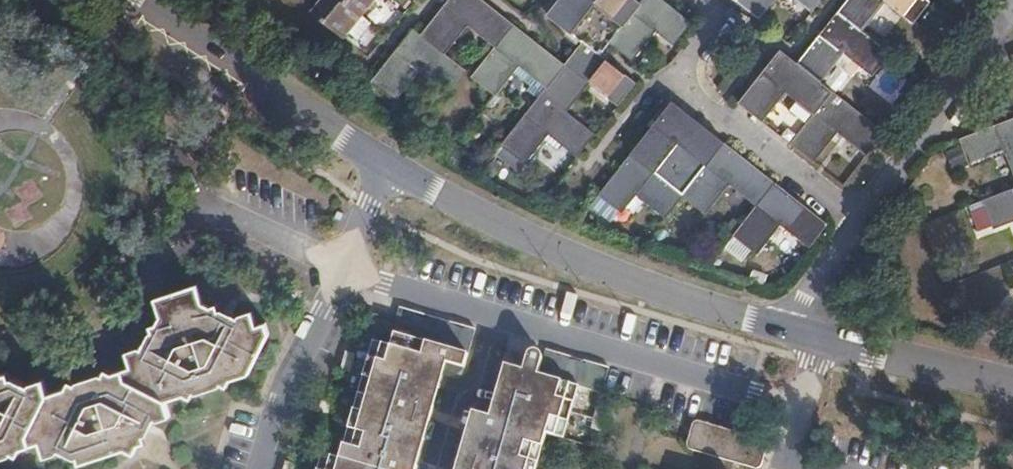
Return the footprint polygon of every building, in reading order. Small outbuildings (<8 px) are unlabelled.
[(348,33),(361,16),(363,14),(345,0),(320,0),(311,12),(343,38),(348,33)] [(363,14),(375,0),(345,0),(363,14)] [(420,35),(444,54),(469,24),(497,46),(513,25),(482,0),(448,0),(420,35)] [(564,64),(547,85),(542,92),(566,112),(591,82),(619,104),(636,84),(601,55),(610,43),(632,61),(657,29),(675,43),(691,23),(663,0),(642,0),(640,3),(621,27),(598,55),(582,42),(564,64)] [(582,42),(598,55),(621,27),(586,0),(559,0),(548,14),(582,42)] [(621,27),(640,3),(636,0),(586,0),(621,27)] [(735,0),(758,19),(774,0),(735,0)] [(812,11),(821,0),(799,0),(812,11)] [(838,13),(861,31),(887,0),(848,0),(838,13)] [(914,22),(931,2),(929,0),(887,0),(914,22)] [(838,13),(798,63),(821,82),(838,61),(845,52),(861,65),(874,75),(890,55),(861,31),(838,13)] [(361,16),(348,33),(358,41),(371,24),(361,16)] [(564,64),(513,25),(497,46),(473,76),(496,95),(521,64),(547,85),(564,64)] [(444,54),(420,35),(412,29),(371,81),(395,100),(421,69),(449,92),(466,71),(444,54)] [(781,50),(757,79),(809,120),(832,90),(821,82),(798,63),(781,50)] [(845,52),(838,61),(853,74),(861,65),(845,52)] [(809,120),(757,79),(738,102),(789,143),(809,120)] [(809,120),(789,143),(813,162),(839,130),(868,152),(884,132),(832,90),(809,120)] [(566,112),(542,92),(500,145),(523,164),(544,139),(550,132),(563,143),(579,155),(594,135),(566,112)] [(672,102),(653,126),(704,166),(723,142),(672,102)] [(959,138),(969,166),(1009,152),(1012,164),(1012,119),(959,138)] [(653,126),(630,156),(682,195),(704,166),(653,126)] [(550,132),(544,139),(557,151),(563,143),(550,132)] [(704,166),(682,195),(704,213),(728,183),(757,206),(775,183),(723,142),(704,166)] [(682,195),(630,156),(599,194),(621,212),(635,196),(663,218),(682,195)] [(775,183),(757,206),(742,225),(734,236),(756,254),(780,225),(808,247),(826,224),(775,183)] [(982,201),(992,228),(1012,220),(1012,190),(982,201)] [(734,236),(742,225),(733,218),(724,228),(734,236)] [(130,367),(121,371),(124,380),(165,400),(184,393),(190,397),(193,391),(196,393),(219,385),(220,383),(226,385),(229,379),(248,372),(266,336),(258,330),(256,326),(246,319),(239,314),(237,318),(232,315),(228,321),(221,317),(216,305),(211,306),(205,318),(197,314),(202,304),(194,289),(155,299),(161,315),(157,324),(150,326),(152,333),(149,333),(142,350),(138,348),(126,352),(130,367)] [(370,311),(363,336),(375,341),(390,345),(394,332),(420,339),(444,346),(468,353),(475,327),(399,306),(396,318),(370,311)] [(375,341),(345,443),(387,455),(420,339),(394,332),(390,345),(375,341)] [(394,457),(417,463),(440,394),(448,361),(440,359),(444,346),(420,339),(387,455),(345,443),(342,457),(365,464),(364,468),(390,468),(394,457)] [(440,359),(448,361),(464,365),(468,353),(444,346),(440,359)] [(545,348),(538,373),(577,384),(602,391),(609,366),(545,348)] [(527,360),(524,370),(535,373),(537,363),(540,362),(541,359),(541,357),(541,354),(540,352),(538,350),(535,349),(533,349),(530,350),(528,353),(527,356),(527,358),(527,360)] [(354,353),(346,351),(340,368),(350,370),(354,353)] [(490,415),(497,417),(520,423),(535,373),(524,370),(504,364),(490,415)] [(124,380),(121,371),(112,374),(106,371),(103,376),(99,374),(77,381),(75,385),(69,383),(67,389),(47,394),(26,434),(29,444),(39,440),(44,456),(56,452),(58,449),(74,457),(78,456),(80,463),(126,447),(130,439),(138,443),(145,441),(141,429),(146,421),(152,424),(154,418),(157,419),(169,415),(165,400),(124,380)] [(47,394),(42,379),(30,382),(28,386),(12,377),(9,378),(7,373),(0,375),(0,457),(9,454),(11,451),(16,453),(20,447),(29,444),(26,434),(47,394)] [(535,373),(520,423),(545,431),(562,436),(577,384),(538,373),(535,373)] [(331,402),(322,400),(317,417),(327,420),(331,402)] [(605,412),(596,409),(591,427),(601,429),(605,412)] [(473,410),(470,423),(493,430),(497,417),(490,415),(473,410)] [(500,432),(541,444),(545,431),(520,423),(497,417),(493,430),(470,423),(463,447),(456,468),(489,468),(500,432)] [(696,418),(688,449),(764,467),(771,435),(696,418)] [(541,444),(500,432),(489,468),(534,468),(541,444)] [(365,464),(342,457),(324,452),(319,468),(364,468),(365,464)] [(415,468),(417,463),(394,457),(390,468),(415,468)] [(286,460),(283,468),(293,468),(295,462),(286,460)]
